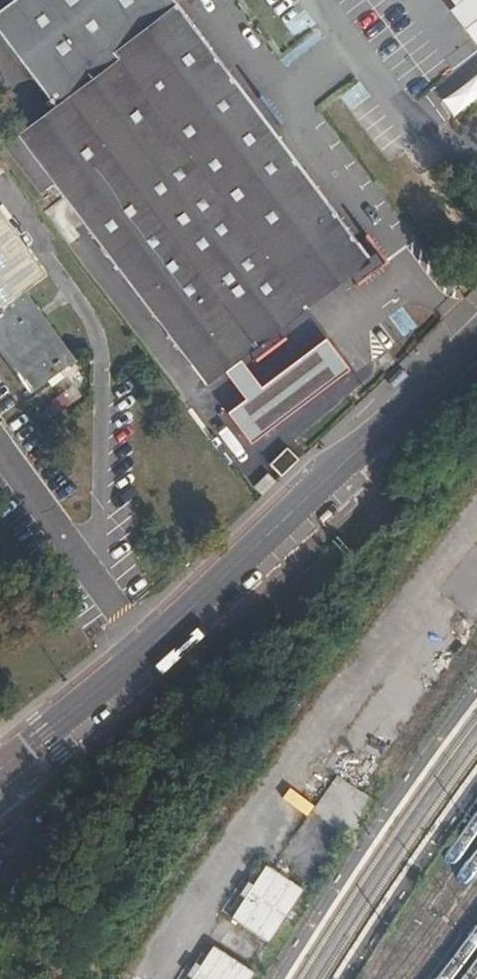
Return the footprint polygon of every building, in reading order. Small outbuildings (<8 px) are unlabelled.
[(174,5),(170,0),(12,0),(0,9),(0,39),(47,101),(174,5)] [(476,45),(476,0),(460,0),(453,5),(448,8),(476,45)] [(53,185),(205,386),(370,261),(174,5),(47,101),(52,108),(3,145),(42,194),(53,185)] [(34,391),(48,381),(51,385),(57,381),(53,376),(74,361),(23,293),(45,277),(0,215),(0,345),(34,391)] [(354,232),(375,263),(384,256),(364,226),(354,232)] [(269,464),(281,477),(299,460),(287,448),(269,464)] [(254,486),(261,494),(275,480),(267,473),(254,486)] [(469,576),(459,567),(439,590),(476,622),(476,585),(468,577),(469,576)] [(342,827),(355,833),(372,796),(336,780),(328,797),(351,808),(342,827)] [(229,916),(267,942),(303,889),(265,863),(229,916)] [(254,971),(209,942),(186,978),(249,978),(254,971)]
